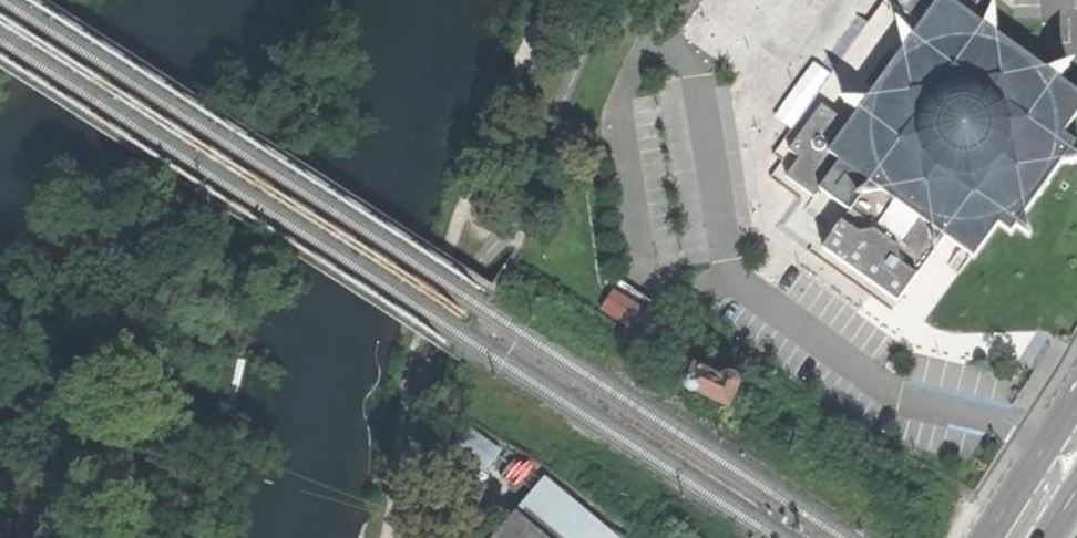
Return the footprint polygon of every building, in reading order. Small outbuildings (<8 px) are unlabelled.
[(899,302),(918,276),(945,237),(966,252),(972,256),(974,257),(999,223),(1012,233),(1017,226),(1030,235),(1026,213),(1062,163),(1076,160),(1076,154),(1071,149),(1076,142),(1064,134),(1076,115),(1076,91),(1060,79),(1070,65),(1046,68),(996,33),(993,10),(983,24),(970,15),(981,0),(897,0),(894,4),(900,8),(922,23),(913,35),(900,25),(904,48),(898,57),(889,51),(877,67),(865,84),(874,90),(868,98),(844,102),(858,112),(850,124),(828,109),(822,104),(789,150),(800,157),(786,176),(816,197),(821,190),(828,195),(850,211),(846,216),(841,223),(823,249),(899,302)] [(687,386),(728,404),(737,386),(737,382),(735,378),(732,376),(728,375),(723,377),(721,380),(711,376),(695,369),(687,386)] [(468,421),(451,443),(487,471),(505,449),(468,421)] [(553,537),(629,537),(551,470),(518,508),(553,537)] [(492,537),(553,537),(518,508),(492,537)]
